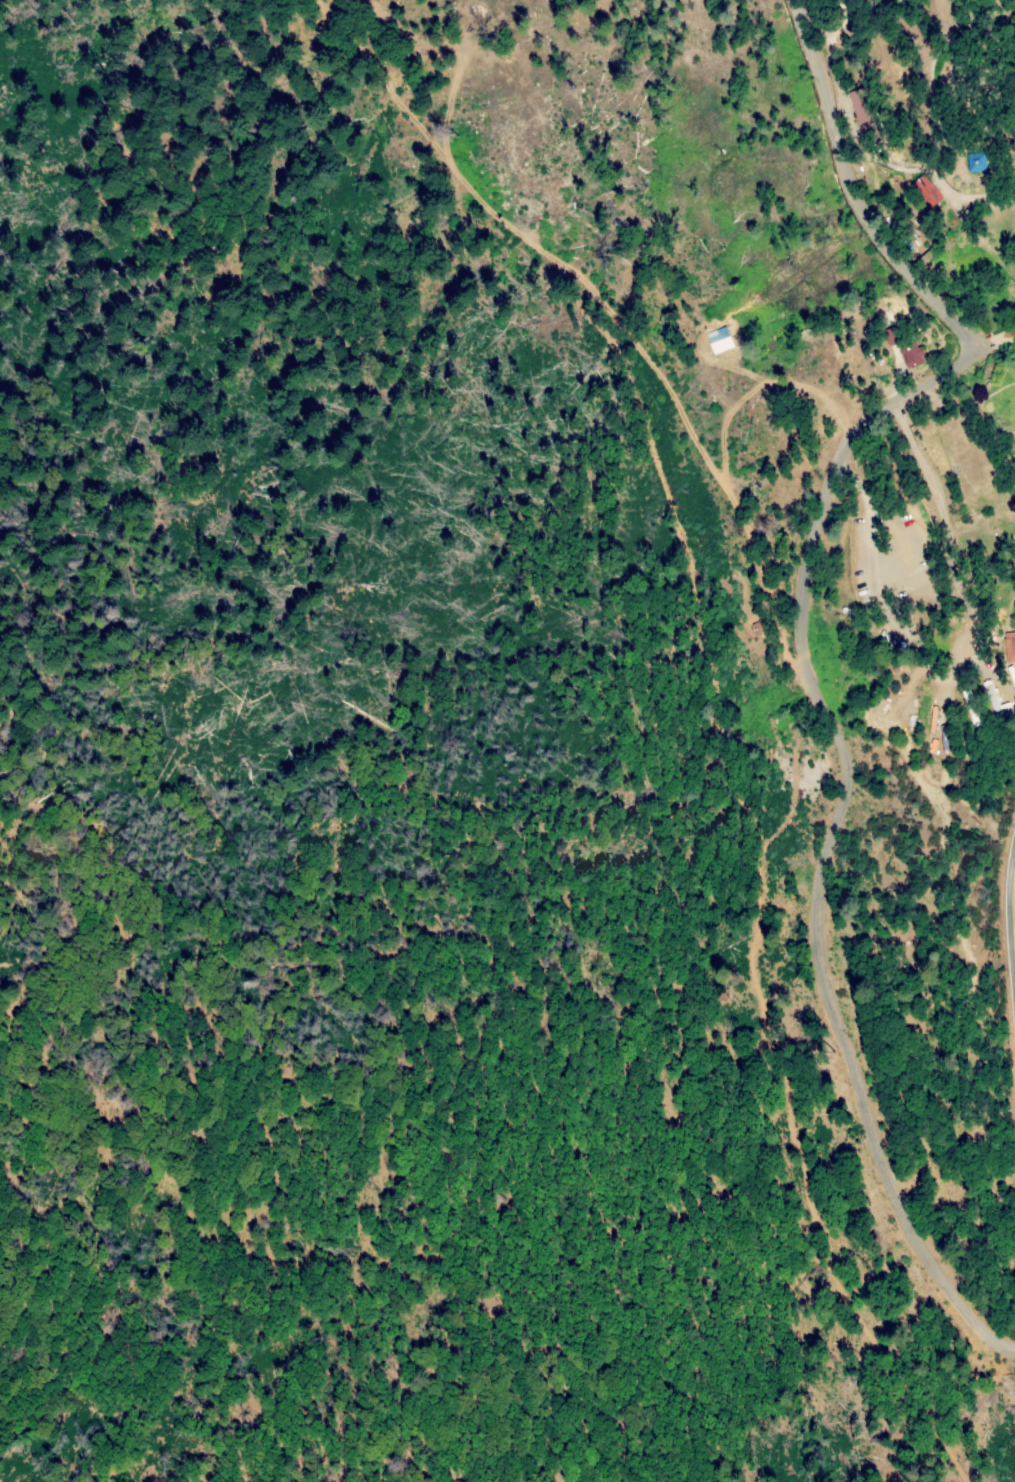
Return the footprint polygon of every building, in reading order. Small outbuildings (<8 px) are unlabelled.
[(926,209),(941,199),(926,173),(911,182),(926,209)] [(705,333),(713,354),(733,347),(725,325),(705,333)] [(925,361),(916,340),(897,348),(906,369),(925,361)] [(1002,633),(1006,662),(1014,661),(1014,632),(1002,633)] [(1007,710),(1009,714),(997,718),(985,685),(997,681),(1005,703),(1009,701),(1012,708),(1007,710)] [(961,691),(972,687),(983,718),(973,722),(961,691)]
